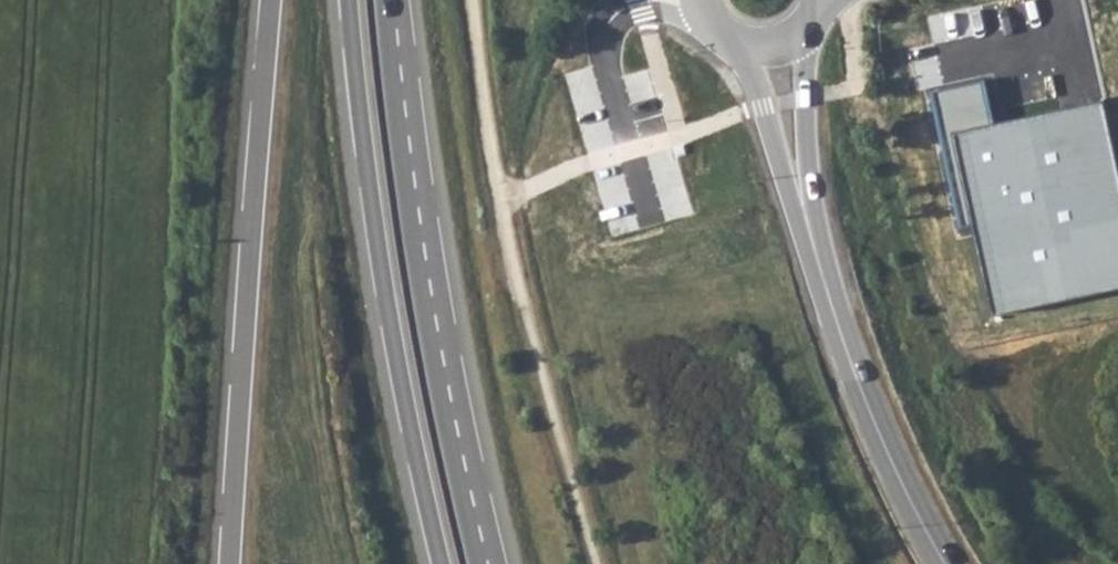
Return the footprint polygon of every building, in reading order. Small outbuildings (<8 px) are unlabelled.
[(1117,291),(1117,155),(1105,100),(994,121),(985,81),(931,87),(959,228),(972,226),(999,313),(1117,291)]
